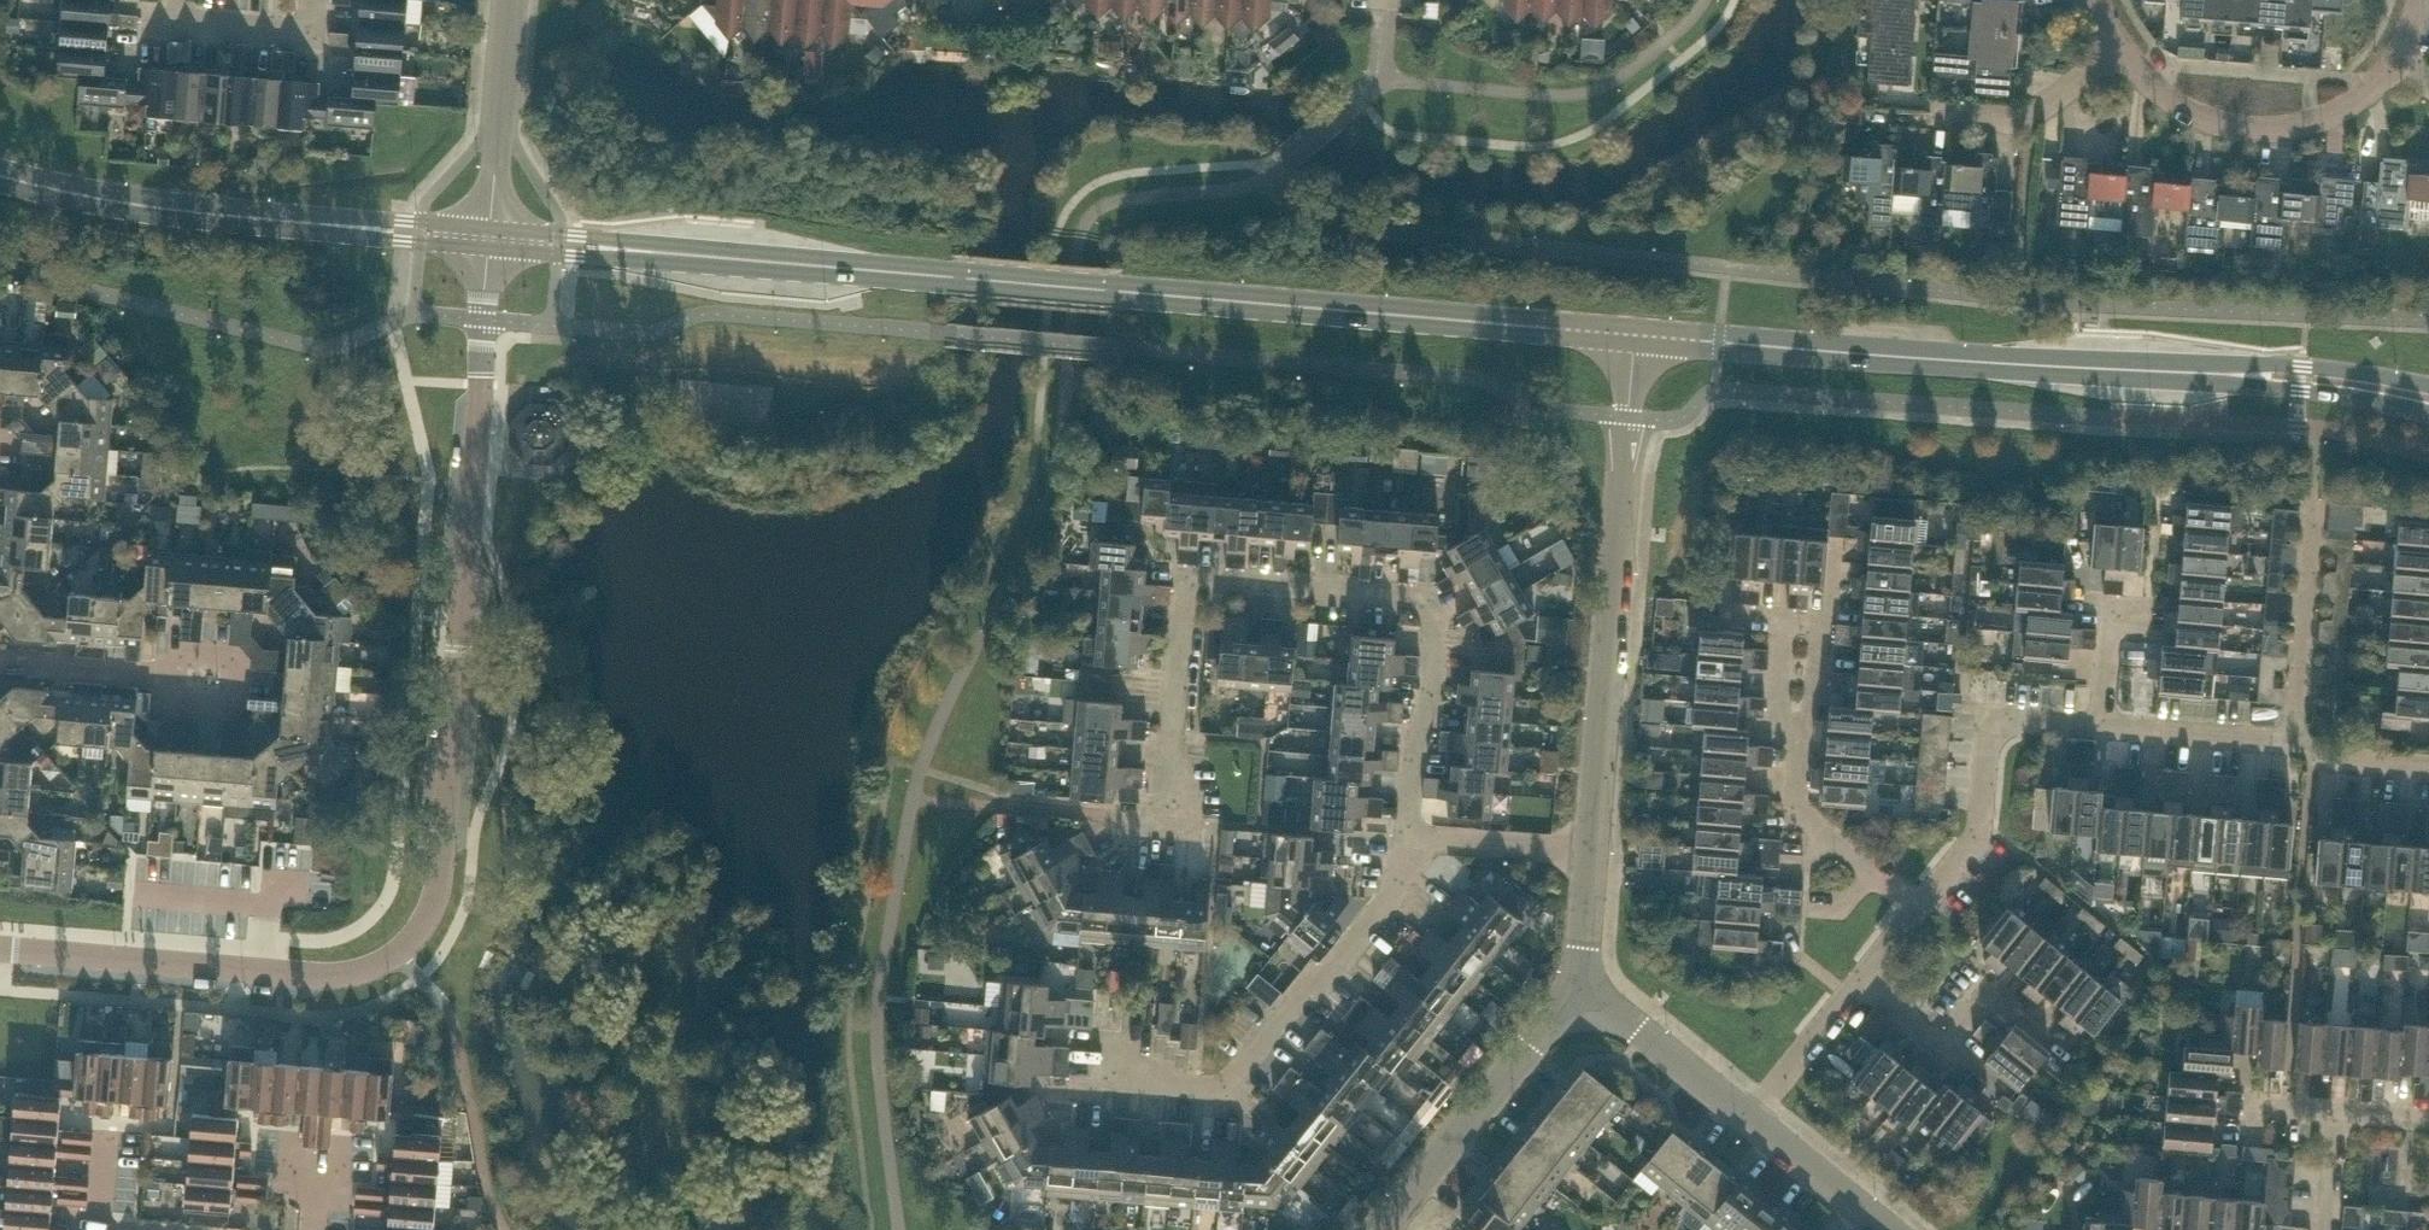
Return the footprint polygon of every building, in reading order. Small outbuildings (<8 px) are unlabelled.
[(112,0),(65,0),(64,20),(109,25),(112,0)] [(408,0),(362,0),(360,20),(406,24),(408,0)] [(746,0),(710,0),(710,4),(719,5),(717,20),(730,35),(744,23),(746,0)] [(744,23),(756,37),(770,26),(772,0),(746,0),(744,23)] [(770,26),(782,40),(796,28),(799,0),(772,0),(770,26)] [(796,28),(808,42),(822,30),(825,0),(799,0),(796,28)] [(822,30),(834,44),(849,32),(850,16),(851,0),(825,0),(822,30)] [(860,0),(856,0),(851,0),(850,16),(859,17),(860,0)] [(868,18),(870,1),(860,0),(859,17),(868,18)] [(1067,1),(1074,10),(1086,0),(1068,0),(1067,1)] [(1113,0),(1086,0),(1099,14),(1113,2),(1113,0)] [(1113,2),(1124,16),(1139,5),(1139,0),(1113,0),(1113,2)] [(1139,5),(1150,19),(1164,7),(1165,0),(1139,0),(1139,5)] [(1164,7),(1176,21),(1190,9),(1191,0),(1165,0),(1164,7)] [(1190,9),(1202,23),(1216,11),(1217,0),(1191,0),(1190,9)] [(1216,11),(1228,25),(1242,13),(1243,0),(1217,0),(1216,11)] [(1242,13),(1254,27),(1269,15),(1270,0),(1243,0),(1242,13)] [(1531,0),(1505,0),(1504,2),(1517,17),(1531,5),(1531,0)] [(1531,5),(1543,19),(1557,7),(1557,0),(1531,0),(1531,5)] [(1557,7),(1569,21),(1583,10),(1584,0),(1557,0),(1557,7)] [(1583,10),(1595,24),(1609,11),(1610,0),(1584,0),(1583,10)] [(1866,4),(1861,4),(1858,34),(1872,35),(1868,81),(1908,84),(1915,0),(1867,0),(1866,4)] [(1973,2),(1971,29),(2024,33),(2027,0),(1947,0),(1973,2)] [(2182,18),(2207,20),(2209,0),(2183,0),(2182,18)] [(2234,0),(2209,0),(2207,20),(2233,22),(2234,0)] [(2260,0),(2234,0),(2233,22),(2258,24),(2260,0)] [(2285,0),(2260,0),(2258,24),(2283,27),(2285,0)] [(2283,27),(2309,29),(2311,8),(2326,9),(2326,0),(2285,0),(2283,27)] [(2343,0),(2326,0),(2326,9),(2342,10),(2343,0)] [(138,27),(139,15),(120,14),(119,26),(138,27)] [(426,16),(426,30),(449,31),(450,17),(426,16)] [(868,18),(859,17),(850,16),(849,32),(867,33),(868,18)] [(107,51),(109,25),(64,20),(61,46),(107,51)] [(404,50),(406,24),(360,20),(358,46),(404,50)] [(1277,55),(1296,40),(1285,26),(1266,42),(1277,55)] [(2021,67),(2024,33),(1971,29),(1968,55),(1935,52),(1933,74),(1976,77),(1975,92),(2009,95),(2011,66),(2021,67)] [(348,45),(349,33),(330,32),(329,44),(348,45)] [(1540,53),(1541,38),(1531,38),(1530,52),(1540,53)] [(1541,38),(1540,53),(1549,54),(1551,39),(1541,38)] [(180,61),(181,42),(169,41),(168,60),(180,61)] [(191,62),(193,43),(181,42),(180,61),(191,62)] [(231,65),(233,46),(221,45),(220,64),(231,65)] [(105,77),(105,76),(107,51),(61,46),(59,74),(82,76),(82,75),(105,77)] [(243,66),(245,47),(233,46),(231,65),(243,66)] [(402,75),(404,50),(358,46),(356,72),(402,75)] [(877,61),(883,51),(876,46),(869,56),(877,61)] [(283,69),(285,51),(273,50),(272,68),(283,69)] [(295,70),(296,51),(285,51),(283,69),(295,70)] [(807,54),(806,77),(820,79),(822,54),(807,54)] [(150,81),(151,68),(141,67),(140,80),(150,81)] [(175,116),(179,71),(151,68),(150,81),(149,103),(148,114),(175,116)] [(201,119),(205,73),(179,71),(175,116),(201,119)] [(399,103),(402,75),(356,72),(354,98),(376,100),(376,101),(399,103)] [(227,121),(231,75),(205,73),(201,119),(227,121)] [(105,76),(105,77),(82,75),(82,76),(80,102),(126,106),(126,101),(127,84),(128,78),(105,76)] [(253,123),(257,77),(231,75),(227,121),(253,123)] [(279,125),(282,79),(257,77),(253,123),(279,125)] [(308,94),(310,82),(282,79),(279,125),(306,128),(307,116),(308,94)] [(149,103),(150,81),(140,80),(140,85),(139,102),(149,103)] [(319,95),(320,83),(310,82),(308,94),(319,95)] [(139,102),(140,85),(127,84),(126,101),(139,102)] [(317,117),(318,100),(319,95),(308,94),(307,116),(317,117)] [(354,98),(331,96),(330,101),(329,118),(328,123),(374,127),(376,101),(376,100),(354,98)] [(329,118),(330,101),(318,100),(317,117),(329,118)] [(1861,122),(1862,107),(1834,104),(1832,120),(1861,122)] [(1845,136),(1846,126),(1832,124),(1831,131),(1831,135),(1845,136)] [(1845,154),(1843,179),(1857,180),(1855,198),(1858,201),(1870,202),(1867,226),(1890,227),(1892,211),(1894,191),(1894,186),(1895,166),(1896,166),(1897,148),(1874,146),(1874,156),(1845,154)] [(1945,188),(1944,207),(1971,209),(1970,220),(1991,222),(1991,227),(2009,229),(2012,190),(1996,188),(1998,157),(1975,155),(1974,165),(1947,163),(1946,163),(1945,188)] [(1894,191),(1892,211),(1920,213),(1919,223),(1942,225),(1944,207),(1945,188),(1946,163),(1947,163),(1947,160),(1924,158),(1923,168),(1896,166),(1895,166),(1894,186),(1894,191)] [(2098,172),(2100,162),(2061,159),(2056,224),(2089,227),(2121,229),(2123,200),(2124,200),(2126,175),(2125,175),(2098,172)] [(2418,163),(2380,160),(2379,182),(2364,180),(2361,214),(2376,215),(2375,225),(2408,228),(2410,198),(2428,199),(2428,174),(2417,173),(2418,163)] [(2162,181),(2163,171),(2126,168),(2125,175),(2126,175),(2124,200),(2123,200),(2121,229),(2121,233),(2153,236),(2156,206),(2188,208),(2189,209),(2190,183),(2162,181)] [(2354,179),(2340,178),(2321,176),(2321,181),(2292,178),(2292,182),(2255,179),(2254,196),(2255,196),(2252,221),(2250,244),(2283,246),(2285,217),(2318,220),(2318,226),(2336,227),(2338,206),(2352,207),(2354,179)] [(2227,194),(2228,184),(2190,181),(2190,183),(2189,209),(2188,208),(2185,245),(2218,248),(2220,219),(2252,221),(2255,196),(2254,196),(2227,194)] [(1939,259),(1940,249),(1923,248),(1923,257),(1939,259)] [(2173,267),(2173,255),(2161,254),(2161,266),(2173,267)] [(2368,272),(2369,258),(2350,257),(2349,271),(2368,272)] [(2262,286),(2262,276),(2247,275),(2247,285),(2262,286)] [(44,343),(40,385),(45,386),(48,389),(41,395),(50,406),(78,383),(67,370),(70,334),(45,332),(44,343)] [(19,341),(0,339),(0,382),(1,382),(0,390),(4,390),(3,403),(14,404),(19,341)] [(40,385),(44,343),(19,341),(14,404),(24,404),(25,392),(29,393),(30,384),(40,385)] [(838,372),(839,363),(813,361),(812,371),(838,372)] [(114,398),(89,396),(78,383),(50,406),(59,417),(67,411),(70,415),(69,420),(112,423),(114,398)] [(562,399),(559,398),(547,397),(547,404),(531,402),(513,418),(511,442),(526,460),(550,463),(569,447),(570,423),(560,411),(567,405),(562,399)] [(570,423),(577,417),(567,405),(560,411),(570,423)] [(110,448),(112,423),(69,420),(69,430),(60,429),(60,433),(48,432),(47,443),(110,448)] [(108,472),(110,448),(47,443),(46,454),(58,455),(58,458),(66,459),(65,469),(108,472)] [(1137,466),(1139,447),(1114,445),(1113,464),(1137,466)] [(44,467),(31,466),(29,466),(28,476),(43,478),(44,467)] [(1353,470),(1332,468),(1331,487),(1352,489),(1353,470)] [(106,498),(108,472),(65,469),(64,479),(56,478),(49,484),(63,501),(70,495),(106,498)] [(1146,476),(1129,475),(1127,499),(1109,497),(1107,515),(1127,518),(1157,521),(1156,533),(1166,534),(1171,478),(1146,476)] [(1171,478),(1166,534),(1180,535),(1178,562),(1187,562),(1193,493),(1194,480),(1171,478)] [(1193,493),(1187,562),(1197,563),(1199,537),(1214,538),(1217,495),(1218,482),(1194,480),(1193,493)] [(2102,484),(2088,482),(2086,501),(2100,503),(2102,484)] [(63,501),(49,484),(42,491),(0,487),(0,503),(13,504),(12,514),(54,517),(55,508),(63,501)] [(1326,522),(1329,492),(1315,491),(1313,503),(1289,501),(1285,557),(1286,557),(1294,558),(1295,545),(1310,547),(1313,521),(1326,522)] [(1342,505),(1343,493),(1329,492),(1326,522),(1340,524),(1338,549),(1353,550),(1352,563),(1360,563),(1361,563),(1366,507),(1342,505)] [(1236,566),(1241,497),(1217,495),(1214,538),(1228,539),(1226,566),(1236,566)] [(1262,542),(1265,499),(1241,497),(1236,566),(1245,567),(1247,541),(1262,542)] [(1285,557),(1289,501),(1265,499),(1262,542),(1276,543),(1274,570),(1284,570),(1286,557),(1285,557)] [(1857,537),(1857,538),(1913,543),(1926,544),(1928,519),(1915,518),(1916,502),(1878,499),(1878,500),(1877,514),(1872,514),(1871,529),(1858,528),(1857,537)] [(2174,514),(2173,523),(2229,528),(2241,529),(2243,505),(2231,504),(2187,500),(2186,515),(2174,514)] [(2328,520),(2328,522),(2362,525),(2364,505),(2330,502),(2328,520)] [(1387,553),(1390,509),(1366,507),(1361,563),(1360,563),(1359,577),(1370,578),(1372,552),(1387,553)] [(1408,581),(1414,511),(1390,509),(1387,553),(1401,554),(1399,580),(1408,581)] [(1435,557),(1436,547),(1437,534),(1439,513),(1414,511),(1408,581),(1418,582),(1420,556),(1435,557)] [(54,517),(12,514),(11,524),(0,523),(0,537),(52,542),(54,517)] [(1127,518),(1107,515),(1105,540),(1093,539),(1091,565),(1103,566),(1103,565),(1146,569),(1147,559),(1135,558),(1136,543),(1124,542),(1127,518)] [(2399,518),(2397,542),(2428,545),(2428,520),(2399,518)] [(2113,592),(2119,523),(2094,521),(2091,564),(2106,566),(2104,592),(2113,592)] [(1974,539),(1975,523),(1958,522),(1956,546),(1966,547),(1966,538),(1974,539)] [(2286,533),(2287,524),(2273,522),(2272,532),(2286,533)] [(2139,568),(2144,525),(2119,523),(2113,592),(2122,593),(2125,567),(2139,568)] [(2227,552),(2229,528),(2173,523),(2172,533),(2184,534),(2183,548),(2227,552)] [(1798,607),(1805,526),(1780,524),(1780,535),(1776,579),(1790,580),(1788,606),(1798,607)] [(1449,576),(1498,548),(1485,526),(1460,541),(1456,535),(1437,534),(1436,547),(1448,548),(1455,561),(1444,568),(1449,575),(1449,576)] [(1825,583),(1829,528),(1805,526),(1798,607),(1807,607),(1810,581),(1825,583)] [(1750,603),(1756,533),(1731,531),(1727,574),(1742,576),(1740,602),(1750,603)] [(2285,543),(2286,533),(2272,532),(2271,541),(2285,543)] [(1776,579),(1780,535),(1756,533),(1750,603),(1759,603),(1761,577),(1776,579)] [(52,542),(0,537),(0,552),(9,553),(8,563),(26,565),(26,566),(50,568),(52,542)] [(1911,567),(1913,543),(1857,538),(1857,547),(1869,548),(1868,563),(1911,567)] [(2037,559),(2038,545),(2009,542),(2008,559),(2020,560),(2018,583),(2074,588),(2075,578),(2062,577),(2064,562),(2037,559)] [(2397,542),(2395,566),(2428,569),(2428,545),(2397,542)] [(1964,570),(1966,547),(1956,546),(1953,570),(1964,570)] [(248,558),(242,620),(253,621),(254,609),(258,610),(259,602),(268,602),(272,560),(273,552),(273,549),(248,547),(248,558)] [(1472,590),(1510,569),(1498,548),(1449,576),(1449,575),(1437,582),(1442,591),(1465,578),(1472,590)] [(2225,576),(2227,552),(2183,548),(2182,563),(2169,562),(2168,571),(2225,576)] [(171,594),(174,551),(149,549),(146,584),(138,591),(153,608),(160,601),(161,593),(171,594)] [(193,616),(199,554),(174,551),(171,594),(181,595),(180,603),(184,603),(183,615),(193,616)] [(295,587),(298,554),(273,552),(272,560),(268,602),(273,603),(277,606),(270,613),(279,623),(306,600),(295,587)] [(2351,563),(2352,553),(2338,552),(2337,561),(2343,562),(2351,563)] [(219,598),(223,556),(199,554),(193,616),(204,617),(205,605),(209,605),(210,597),(219,598)] [(242,620),(248,558),(223,556),(219,598),(229,599),(229,607),(232,607),(232,619),(242,620)] [(2351,563),(2343,562),(2337,561),(2336,571),(2351,572),(2351,563)] [(26,565),(8,563),(7,573),(0,572),(0,617),(7,625),(35,602),(24,589),(26,566),(26,565)] [(1909,591),(1911,567),(1868,563),(1867,577),(1854,576),(1853,586),(1909,591)] [(1970,578),(1981,579),(1982,565),(1971,564),(1970,578)] [(1145,583),(1146,569),(1103,565),(1103,566),(1101,589),(1170,595),(1171,585),(1145,583)] [(2395,566),(2393,590),(2428,594),(2428,569),(2395,566)] [(1474,618),(1522,589),(1510,569),(1472,590),(1480,603),(1457,616),(1462,625),(1474,618)] [(1962,595),(1964,570),(1953,570),(1951,594),(1962,595)] [(2283,572),(2283,571),(2269,570),(2268,580),(2282,581),(2283,572)] [(2223,600),(2225,576),(2168,571),(2167,581),(2180,582),(2179,596),(2223,600)] [(351,593),(337,576),(324,587),(338,604),(351,593)] [(1061,586),(1062,577),(1054,576),(1053,585),(1061,586)] [(1979,593),(1981,579),(1970,578),(1969,593),(1979,593)] [(2281,590),(2282,581),(2268,580),(2267,589),(2281,590)] [(2073,597),(2074,588),(2018,583),(2016,607),(2028,608),(2029,608),(2059,610),(2060,596),(2073,597)] [(1853,586),(1853,595),(1865,596),(1864,611),(1899,614),(1907,615),(1917,616),(1917,615),(1919,591),(1909,591),(1907,590),(1853,586)] [(1170,605),(1170,595),(1101,589),(1099,613),(1142,617),(1143,602),(1170,605)] [(1497,632),(1516,622),(1535,611),(1522,589),(1474,618),(1479,626),(1490,619),(1497,632)] [(2393,590),(2391,614),(2428,618),(2428,594),(2393,590)] [(145,614),(153,608),(138,591),(131,597),(121,596),(117,639),(127,640),(126,658),(141,660),(145,614)] [(91,655),(97,594),(71,592),(69,617),(68,635),(78,636),(77,654),(91,655)] [(117,639),(121,596),(97,594),(91,655),(106,657),(108,638),(117,639)] [(1960,610),(1962,595),(1951,594),(1950,609),(1960,610)] [(2220,624),(2223,600),(2179,596),(2178,611),(2165,610),(2164,619),(2220,624)] [(306,600),(279,623),(288,634),(295,628),(298,632),(298,637),(340,640),(351,641),(353,616),(342,615),(334,614),(330,614),(317,613),(306,600)] [(2347,611),(2348,601),(2334,600),(2333,610),(2347,611)] [(69,617),(46,615),(35,602),(7,625),(19,639),(58,642),(58,634),(68,635),(69,617)] [(2059,610),(2029,608),(2028,608),(2026,632),(2095,638),(2096,629),(2070,626),(2072,611),(2059,610)] [(2346,621),(2347,611),(2333,610),(2332,619),(2346,621)] [(1905,639),(1907,615),(1864,611),(1863,625),(1837,623),(1836,632),(1905,639)] [(1141,631),(1142,617),(1099,613),(1097,637),(1153,642),(1153,632),(1141,631)] [(1718,629),(1719,615),(1690,613),(1689,627),(1701,628),(1699,652),(1768,658),(1769,648),(1743,646),(1744,631),(1718,629)] [(167,630),(169,615),(158,614),(157,629),(167,630)] [(1567,642),(1569,615),(1550,614),(1548,642),(1567,642)] [(2391,614),(2388,638),(2428,642),(2428,618),(2391,614)] [(1267,687),(1273,618),(1263,617),(1261,643),(1246,642),(1243,685),(1267,687)] [(1280,645),(1282,619),(1273,618),(1267,687),(1292,689),(1293,677),(1294,654),(1295,646),(1280,645)] [(1957,643),(1959,619),(1949,618),(1947,642),(1957,643)] [(2278,629),(2279,620),(2265,618),(2264,628),(2278,629)] [(2218,649),(2220,624),(2164,619),(2163,629),(2176,630),(2175,644),(2206,647),(2206,648),(2218,649)] [(1525,648),(1526,639),(1516,622),(1497,632),(1496,645),(1525,648)] [(1233,628),(1210,626),(1209,626),(1206,657),(1220,657),(1218,683),(1243,685),(1246,642),(1232,641),(1233,628)] [(2277,639),(2278,629),(2264,628),(2263,638),(2277,639)] [(2014,631),(2012,656),(2024,657),(2035,658),(2067,660),(2068,645),(2095,648),(2095,638),(2026,632),(2014,631)] [(1903,663),(1905,639),(1836,632),(1835,642),(1861,644),(1860,659),(1903,663)] [(1394,653),(1395,638),(1352,634),(1350,659),(1420,665),(1420,655),(1394,653)] [(1085,636),(1083,660),(1095,662),(1113,663),(1138,666),(1139,651),(1152,652),(1153,642),(1097,637),(1085,636)] [(1317,637),(1296,636),(1295,646),(1294,654),(1316,656),(1317,637)] [(340,640),(298,637),(297,647),(289,646),(288,650),(276,649),(275,660),(338,665),(340,640)] [(2388,638),(2386,663),(2399,664),(2428,666),(2428,642),(2388,638)] [(2149,657),(2148,666),(2204,671),(2214,672),(2216,672),(2218,649),(2206,648),(2206,647),(2175,644),(2163,642),(2161,658),(2150,657),(2149,657)] [(1524,660),(1525,648),(1496,645),(1495,658),(1524,660)] [(2343,659),(2344,649),(2329,648),(2329,658),(2343,659)] [(1767,668),(1768,658),(1699,652),(1697,676),(1740,680),(1741,666),(1767,668)] [(359,681),(360,655),(346,654),(344,680),(359,681)] [(1523,673),(1524,660),(1495,658),(1494,670),(1515,672),(1523,673)] [(2342,669),(2343,659),(2329,658),(2328,667),(2342,669)] [(1419,674),(1420,665),(1350,659),(1348,682),(1348,683),(1379,686),(1392,687),(1393,672),(1419,674)] [(1914,664),(1903,663),(1860,659),(1859,673),(1833,671),(1832,681),(1901,687),(1912,688),(1914,664)] [(336,689),(338,665),(275,660),(275,670),(287,671),(286,675),(294,676),(293,686),(336,689)] [(393,661),(387,661),(383,660),(383,669),(392,670),(393,661)] [(1113,663),(1095,662),(1083,660),(1082,660),(1081,673),(1112,676),(1113,663)] [(2399,664),(2397,688),(2428,690),(2428,666),(2399,664)] [(2214,672),(2204,671),(2148,666),(2147,676),(2160,677),(2158,692),(2212,697),(2214,672)] [(2275,668),(2260,666),(2260,676),(2274,677),(2275,668)] [(1515,672),(1494,670),(1472,669),(1471,684),(1459,683),(1458,692),(1513,697),(1515,672)] [(1111,689),(1112,676),(1081,673),(1081,680),(1080,686),(1111,689)] [(1739,694),(1740,680),(1697,676),(1695,700),(1764,706),(1765,697),(1739,694)] [(2273,687),(2274,677),(2260,676),(2258,701),(2282,703),(2283,688),(2273,687)] [(1313,679),(1293,677),(1292,689),(1291,693),(1311,695),(1313,679)] [(84,743),(89,682),(75,680),(73,699),(63,698),(61,716),(60,716),(58,740),(84,743)] [(1348,683),(1348,682),(1336,681),(1334,706),(1403,712),(1404,702),(1378,700),(1379,686),(1348,683)] [(1899,711),(1901,687),(1832,681),(1831,690),(1857,693),(1856,706),(1856,707),(1873,709),(1899,712),(1899,711)] [(102,702),(104,683),(89,682),(84,743),(108,745),(112,702),(102,702)] [(135,732),(139,686),(124,685),(122,703),(112,702),(108,745),(118,745),(124,753),(141,739),(135,732)] [(53,697),(54,689),(15,686),(1,697),(24,725),(37,714),(60,716),(61,716),(63,698),(53,697)] [(334,714),(336,689),(293,686),(293,696),(285,695),(284,699),(272,698),(271,709),(334,714)] [(1110,701),(1111,689),(1080,686),(1080,689),(1079,699),(1110,701)] [(1648,710),(1672,711),(1672,688),(1649,687),(1648,710)] [(2397,688),(2395,710),(2382,709),(2381,726),(2410,728),(2411,714),(2428,715),(2428,690),(2397,688)] [(1511,721),(1513,697),(1458,692),(1457,702),(1469,703),(1468,717),(1511,721)] [(24,725),(1,697),(0,698),(0,759),(9,760),(9,759),(11,736),(24,725)] [(1110,701),(1079,699),(1067,697),(1065,722),(1077,723),(1146,729),(1147,719),(1121,717),(1122,702),(1110,701)] [(1764,716),(1764,706),(1695,700),(1692,725),(1705,726),(1705,725),(1736,728),(1736,727),(1737,714),(1764,716)] [(1856,706),(1831,704),(1830,704),(1829,719),(1816,718),(1815,728),(1831,729),(1871,733),(1873,709),(1856,707),(1856,706)] [(1402,722),(1403,712),(1334,706),(1332,730),(1375,733),(1376,719),(1402,722)] [(332,738),(334,714),(271,709),(270,719),(282,720),(282,724),(290,725),(289,735),(332,738)] [(1243,713),(1241,734),(1265,735),(1266,715),(1243,713)] [(1937,723),(1938,714),(1923,713),(1921,737),(1950,739),(1951,724),(1937,723)] [(1509,745),(1511,721),(1468,717),(1467,732),(1441,729),(1440,739),(1509,745)] [(160,719),(150,718),(149,718),(148,734),(159,735),(160,719)] [(1662,741),(1663,722),(1654,722),(1652,740),(1662,741)] [(1146,739),(1146,729),(1077,723),(1075,747),(1118,751),(1119,736),(1146,739)] [(1736,727),(1736,728),(1705,725),(1705,726),(1703,749),(1773,755),(1773,746),(1747,744),(1748,728),(1736,727)] [(1871,733),(1831,729),(1815,728),(1814,737),(1827,738),(1826,753),(1831,753),(1869,757),(1871,733)] [(1374,748),(1375,733),(1332,730),(1330,754),(1399,760),(1400,750),(1374,748)] [(387,743),(388,733),(373,732),(372,742),(387,743)] [(330,764),(332,738),(289,735),(289,740),(285,743),(279,736),(268,745),(292,772),(305,762),(330,764)] [(178,800),(183,737),(172,737),(171,749),(168,748),(167,756),(157,756),(153,798),(178,800)] [(193,750),(194,738),(183,737),(178,800),(202,802),(206,760),(196,759),(197,751),(193,750)] [(1921,737),(1919,761),(1948,763),(1950,739),(1921,737)] [(2081,738),(2071,737),(2067,737),(2065,760),(2070,761),(2068,787),(2053,786),(2049,829),(2074,831),(2081,738)] [(2096,740),(2091,739),(2081,738),(2074,831),(2097,833),(2098,833),(2100,806),(2101,806),(2102,790),(2093,789),(2093,781),(2088,781),(2089,762),(2094,763),(2096,740)] [(147,755),(148,747),(141,739),(124,753),(131,761),(128,796),(153,798),(157,756),(147,755)] [(1507,769),(1509,745),(1440,739),(1439,749),(1465,751),(1464,764),(1464,765),(1495,768),(1507,769)] [(227,804),(232,742),(221,741),(220,753),(216,752),(216,760),(206,760),(202,802),(227,804)] [(227,804),(226,815),(250,817),(255,764),(245,763),(246,755),(242,755),(243,743),(232,742),(227,804)] [(255,764),(250,817),(276,819),(279,783),(292,772),(268,745),(258,754),(264,761),(260,764),(255,764)] [(1117,765),(1118,751),(1075,747),(1073,771),(1142,777),(1143,768),(1117,765)] [(1772,765),(1773,755),(1703,749),(1701,773),(1744,777),(1746,763),(1772,765)] [(1869,757),(1831,753),(1826,753),(1825,767),(1812,766),(1811,776),(1831,778),(1867,781),(1869,757)] [(1398,769),(1399,760),(1330,754),(1328,777),(1328,778),(1358,781),(1371,782),(1372,767),(1398,769)] [(9,760),(0,759),(0,784),(32,787),(34,761),(9,759),(9,760)] [(1919,761),(1917,785),(1946,787),(1948,763),(1919,761)] [(1464,765),(1464,764),(1452,763),(1451,778),(1424,777),(1424,786),(1493,792),(1495,768),(1464,765)] [(2120,851),(2128,765),(2114,764),(2111,794),(2116,795),(2115,807),(2101,806),(2100,806),(2098,833),(2097,833),(2096,849),(2120,851)] [(2139,796),(2142,767),(2128,765),(2120,851),(2144,853),(2148,809),(2134,808),(2135,796),(2139,796)] [(2168,855),(2176,769),(2162,768),(2159,798),(2164,798),(2163,811),(2148,809),(2144,853),(2168,855)] [(2187,801),(2190,771),(2176,769),(2168,855),(2167,864),(2191,866),(2192,866),(2193,857),(2192,857),(2196,814),(2182,812),(2183,800),(2187,801)] [(1141,787),(1142,777),(1073,771),(1071,796),(1107,799),(1114,799),(1115,785),(1141,787)] [(2191,866),(2191,869),(2216,871),(2216,859),(2224,774),(2209,772),(2207,802),(2212,803),(2211,815),(2196,814),(2192,857),(2193,857),(2192,866),(2191,866)] [(1743,791),(1744,777),(1701,773),(1699,797),(1769,803),(1769,794),(1743,791)] [(2216,859),(2216,871),(2239,873),(2240,861),(2244,818),(2230,816),(2231,804),(2235,805),(2238,775),(2224,774),(2216,859)] [(1328,778),(1328,777),(1315,776),(1313,801),(1382,807),(1383,797),(1357,795),(1358,781),(1328,778)] [(1867,781),(1831,778),(1811,776),(1810,785),(1823,786),(1821,802),(1865,805),(1867,781)] [(2240,861),(2239,873),(2263,875),(2264,875),(2265,863),(2266,845),(2272,778),(2257,777),(2255,806),(2260,807),(2258,819),(2244,818),(2240,861)] [(2265,863),(2264,875),(2288,877),(2289,865),(2291,839),(2293,822),(2278,820),(2279,808),(2283,809),(2286,779),(2272,778),(2266,845),(2265,863)] [(32,787),(0,784),(0,809),(29,811),(32,787)] [(1944,802),(1946,787),(1917,785),(1915,809),(1929,810),(1930,801),(1944,802)] [(1491,816),(1493,792),(1424,786),(1423,796),(1449,798),(1448,813),(1491,816)] [(2339,882),(2347,797),(2333,796),(2330,826),(2335,826),(2334,838),(2318,837),(2315,880),(2339,882)] [(1768,813),(1769,803),(1699,797),(1697,821),(1740,825),(1741,811),(1768,813)] [(2358,828),(2361,798),(2347,797),(2339,882),(2364,884),(2367,841),(2353,839),(2354,828),(2358,828)] [(1266,798),(1263,822),(1289,823),(1291,799),(1266,798)] [(2388,886),(2395,801),(2380,800),(2378,830),(2383,830),(2382,842),(2367,841),(2364,884),(2388,886)] [(1382,816),(1382,807),(1313,801),(1311,826),(1354,829),(1356,814),(1382,816)] [(2406,832),(2409,802),(2395,801),(2388,886),(2412,888),(2415,845),(2401,844),(2402,832),(2406,832)] [(29,811),(0,809),(0,835),(12,836),(18,843),(35,828),(29,821),(29,811)] [(123,832),(125,814),(112,813),(111,822),(120,832),(123,832)] [(297,817),(295,842),(311,843),(313,818),(297,817)] [(141,839),(143,822),(126,821),(124,838),(141,839)] [(1739,840),(1740,825),(1697,821),(1695,845),(1780,853),(1781,838),(1751,836),(1751,841),(1739,840)] [(77,839),(41,836),(35,828),(18,843),(25,851),(33,851),(32,861),(74,864),(77,839)] [(1235,829),(1223,828),(1221,853),(1233,854),(1235,829)] [(1018,883),(1090,843),(1083,831),(1052,848),(1046,838),(1042,840),(1038,833),(1030,838),(1034,845),(1005,861),(1018,883)] [(1312,849),(1313,835),(1273,832),(1273,838),(1265,838),(1264,857),(1333,863),(1334,850),(1312,849)] [(1641,842),(1639,866),(1665,868),(1667,844),(1666,844),(1660,844),(1644,842),(1641,842)] [(1066,873),(1097,855),(1090,843),(1018,883),(1027,900),(1034,897),(1036,901),(1071,882),(1066,873)] [(1262,861),(1261,844),(1238,844),(1238,862),(1262,861)] [(1779,867),(1780,853),(1695,845),(1693,870),(1720,872),(1720,871),(1736,873),(1737,859),(1749,860),(1749,864),(1779,867)] [(2415,845),(2412,888),(2428,890),(2428,846),(2415,845)] [(12,849),(0,848),(0,858),(11,859),(12,849)] [(1332,875),(1333,863),(1264,857),(1262,877),(1269,877),(1269,882),(1308,885),(1309,873),(1332,875)] [(72,890),(74,864),(32,861),(31,871),(23,870),(23,874),(11,873),(10,885),(72,890)] [(1155,944),(1162,862),(1148,861),(1145,897),(1135,896),(1131,935),(1136,936),(1136,943),(1155,944)] [(1173,899),(1176,863),(1162,862),(1155,944),(1175,946),(1175,939),(1180,939),(1183,900),(1173,899)] [(1106,940),(1112,871),(1100,870),(1098,893),(1086,892),(1082,931),(1087,932),(1087,939),(1106,940)] [(1122,895),(1124,873),(1112,871),(1106,940),(1126,942),(1126,935),(1131,935),(1135,896),(1122,895)] [(1736,873),(1720,871),(1720,872),(1717,896),(1803,902),(1804,889),(1774,886),(1773,891),(1761,890),(1763,875),(1736,873)] [(2050,893),(2056,885),(2045,876),(2039,884),(2050,893)] [(1205,949),(1211,880),(1198,879),(1196,901),(1183,900),(1180,939),(1185,940),(1185,947),(1205,949)] [(1086,892),(1076,891),(1071,882),(1036,901),(1039,906),(1032,909),(1042,927),(1049,924),(1051,929),(1082,931),(1086,892)] [(1308,895),(1308,885),(1269,882),(1266,913),(1271,917),(1266,922),(1282,935),(1287,930),(1290,933),(1315,902),(1308,895)] [(2056,885),(2050,893),(2061,902),(2068,894),(2056,885)] [(1488,893),(1480,903),(1462,889),(1455,899),(1508,942),(1525,922),(1488,893)] [(1349,900),(1340,892),(1339,892),(1325,909),(1315,902),(1290,933),(1294,936),(1290,942),(1306,954),(1349,900)] [(1801,917),(1803,902),(1717,896),(1715,920),(1758,923),(1760,909),(1772,910),(1771,915),(1801,917)] [(1493,961),(1508,942),(1455,899),(1447,908),(1464,922),(1456,932),(1493,961)] [(2116,909),(2107,903),(2101,911),(2109,918),(2116,909)] [(2088,924),(2094,916),(2083,906),(2076,914),(2088,924)] [(1991,966),(2027,923),(2007,907),(1980,941),(1992,950),(1984,960),(1991,966)] [(2094,916),(2088,924),(2099,933),(2105,925),(2094,916)] [(1758,923),(1715,920),(1701,918),(1699,942),(1713,944),(1754,948),(1752,962),(1781,965),(1783,940),(1757,938),(1758,923)] [(2018,972),(2045,938),(2027,923),(1991,966),(1999,972),(2007,963),(2018,972)] [(1456,932),(1449,942),(1431,928),(1424,937),(1478,981),(1493,961),(1456,932)] [(2348,943),(2349,935),(2337,934),(2336,942),(2348,943)] [(1462,1000),(1478,981),(1424,937),(1416,947),(1433,961),(1425,970),(1462,1000)] [(2125,954),(2132,946),(2120,937),(2114,945),(2125,954)] [(2029,996),(2064,953),(2045,938),(2018,972),(2029,981),(2021,990),(2029,996)] [(2428,949),(2428,941),(2418,940),(2417,949),(2428,950),(2428,949)] [(2132,946),(2125,954),(2136,963),(2143,955),(2132,946)] [(2056,1002),(2083,968),(2064,953),(2029,996),(2037,1002),(2044,993),(2056,1002)] [(1425,970),(1419,978),(1391,956),(1382,967),(1447,1019),(1462,1000),(1425,970)] [(1968,956),(1961,970),(1975,977),(1982,964),(1968,956)] [(1116,958),(1115,979),(1131,980),(1132,958),(1116,958)] [(1095,967),(1079,965),(1077,982),(1094,983),(1095,967)] [(2183,984),(2193,975),(2185,965),(2174,974),(2183,984)] [(1431,1038),(1447,1019),(1382,967),(1373,978),(1401,1001),(1395,1009),(1431,1038)] [(2067,1027),(2102,984),(2083,968),(2056,1002),(2067,1012),(2059,1021),(2067,1027)] [(1261,972),(1249,986),(1272,1006),(1284,992),(1261,972)] [(1533,972),(1523,985),(1535,994),(1545,981),(1533,972)] [(2094,1034),(2131,987),(2111,972),(2102,984),(2067,1027),(2074,1034),(2082,1024),(2094,1034)] [(1048,997),(1049,984),(1009,981),(1008,987),(1001,986),(1000,1006),(1093,1014),(1094,999),(1066,997),(1066,999),(1048,997)] [(1395,1009),(1388,1017),(1361,994),(1352,1005),(1416,1057),(1431,1038),(1395,1009)] [(1171,1031),(1174,1002),(1161,1001),(1160,1031),(1171,1031)] [(2262,1018),(2262,1005),(2235,1002),(2234,1015),(2221,1014),(2220,1034),(2232,1050),(2257,1052),(2258,1052),(2261,1017),(2262,1018)] [(1508,1003),(1493,1021),(1505,1030),(1519,1013),(1508,1003)] [(1400,1077),(1416,1057),(1352,1005),(1343,1016),(1371,1039),(1364,1046),(1364,1047),(1387,1066),(1387,1067),(1400,1077)] [(146,1007),(130,1006),(128,1020),(145,1021),(146,1007)] [(1092,1028),(1093,1014),(1000,1006),(998,1025),(1005,1026),(1005,1030),(1005,1031),(1035,1033),(1035,1034),(1044,1035),(1045,1022),(1064,1024),(1063,1026),(1092,1028)] [(1888,1052),(1904,1032),(1885,1017),(1868,1039),(1878,1048),(1862,1068),(1853,1079),(1872,1095),(1899,1061),(1888,1052)] [(2288,1020),(2262,1018),(2261,1017),(2258,1052),(2257,1052),(2256,1065),(2272,1066),(2270,1092),(2281,1093),(2288,1020)] [(2015,1022),(2005,1034),(1985,1018),(1979,1025),(2033,1069),(2049,1050),(2015,1022)] [(1180,1047),(1197,1049),(1199,1022),(1182,1020),(1180,1047)] [(2326,1023),(2299,1020),(2295,1068),(2311,1070),(2308,1094),(2319,1095),(2326,1023)] [(1474,1038),(1489,1050),(1505,1030),(1493,1021),(1474,1038)] [(2348,1073),(2352,1025),(2326,1023),(2319,1095),(2330,1096),(2332,1081),(2333,1071),(2348,1073)] [(2428,1036),(2428,1025),(2404,1023),(2403,1029),(2404,1029),(2400,1070),(2401,1071),(2426,1073),(2428,1036)] [(2018,1089),(2033,1069),(1979,1025),(1973,1033),(1993,1049),(1984,1061),(2008,1081),(2018,1089)] [(2374,1075),(2378,1027),(2352,1025),(2348,1073),(2374,1075)] [(1357,1040),(1350,1049),(1322,1027),(1313,1038),(1377,1090),(1390,1075),(1384,1070),(1387,1067),(1387,1066),(1364,1047),(1364,1046),(1357,1040)] [(2404,1029),(2403,1029),(2378,1027),(2374,1075),(2400,1077),(2401,1071),(2400,1070),(2404,1029)] [(1005,1031),(1005,1030),(995,1029),(995,1035),(988,1034),(986,1054),(1069,1061),(1070,1047),(1034,1044),(1035,1034),(1035,1033),(1005,1031)] [(2232,1050),(2220,1034),(2200,1032),(2198,1046),(2185,1044),(2183,1071),(2217,1074),(2217,1075),(2230,1076),(2232,1050)] [(182,1054),(193,1055),(195,1038),(184,1037),(182,1054)] [(1861,1061),(1871,1048),(1857,1037),(1846,1049),(1861,1061)] [(1365,1105),(1377,1090),(1313,1038),(1304,1049),(1332,1072),(1325,1080),(1356,1105),(1359,1101),(1365,1105)] [(1474,1039),(1459,1057),(1474,1069),(1489,1050),(1474,1039)] [(122,1099),(126,1054),(127,1043),(104,1041),(103,1052),(99,1097),(122,1099)] [(255,1048),(255,1046),(231,1043),(227,1090),(226,1104),(227,1104),(250,1106),(254,1060),(255,1048)] [(254,1060),(250,1106),(260,1106),(273,1108),(277,1062),(278,1050),(255,1048),(254,1060)] [(99,1097),(103,1052),(78,1050),(78,1057),(76,1081),(74,1095),(99,1097)] [(1891,1110),(1934,1056),(1927,1050),(1910,1070),(1899,1061),(1872,1095),(1891,1110)] [(145,1101),(149,1056),(126,1054),(122,1099),(145,1101)] [(212,1056),(193,1055),(182,1054),(181,1070),(211,1072),(212,1056)] [(1067,1075),(1069,1061),(986,1054),(984,1073),(991,1074),(991,1078),(991,1079),(1012,1081),(1012,1082),(1031,1083),(1032,1072),(1067,1075)] [(390,1117),(391,1103),(395,1057),(371,1055),(370,1070),(366,1115),(390,1117)] [(55,1080),(76,1081),(78,1057),(57,1056),(55,1080)] [(169,1103),(173,1058),(149,1056),(145,1101),(169,1103)] [(1925,1082),(1942,1062),(1934,1056),(1891,1110),(1911,1126),(1919,1116),(1918,1116),(1937,1092),(1936,1091),(1925,1082)] [(1459,1057),(1442,1079),(1457,1089),(1474,1069),(1459,1057)] [(297,1110),(300,1064),(277,1062),(273,1108),(297,1110)] [(320,1111),(323,1066),(300,1064),(297,1110),(320,1111)] [(1325,1080),(1319,1088),(1291,1065),(1282,1076),(1346,1128),(1359,1113),(1353,1109),(1356,1105),(1325,1080)] [(343,1113),(347,1068),(323,1066),(320,1111),(343,1113)] [(366,1115),(370,1070),(347,1068),(343,1113),(366,1115)] [(1980,1076),(1973,1070),(1956,1091),(1944,1081),(1936,1091),(1937,1092),(1918,1116),(1919,1116),(1937,1131),(1980,1076)] [(2183,1071),(2170,1070),(2167,1096),(2215,1100),(2217,1075),(2217,1074),(2183,1071)] [(1605,1121),(1623,1099),(1589,1071),(1578,1084),(1574,1081),(1567,1089),(1605,1121)] [(1334,1143),(1346,1128),(1282,1076),(1273,1087),(1301,1110),(1295,1118),(1325,1143),(1329,1139),(1334,1143)] [(1971,1103),(1988,1083),(1980,1076),(1937,1131),(1956,1146),(1983,1113),(1971,1103)] [(991,1079),(991,1078),(984,1078),(983,1093),(991,1106),(970,1117),(983,1140),(1043,1105),(1037,1094),(1018,1105),(1011,1093),(1012,1082),(1012,1081),(991,1079)] [(1426,1099),(1440,1110),(1457,1089),(1442,1079),(1426,1099)] [(76,1081),(55,1080),(54,1094),(62,1095),(62,1094),(74,1095),(76,1081)] [(2424,1098),(2425,1082),(2414,1081),(2413,1097),(2424,1098)] [(2371,1100),(2373,1085),(2362,1083),(2360,1099),(2371,1100)] [(2382,1101),(2384,1086),(2373,1085),(2371,1100),(2382,1101)] [(226,1104),(227,1090),(213,1089),(212,1100),(221,1101),(220,1108),(226,1108),(227,1104),(226,1104)] [(1588,1142),(1605,1121),(1567,1089),(1559,1098),(1563,1102),(1553,1115),(1588,1142)] [(2241,1091),(2229,1090),(2226,1090),(2225,1101),(2240,1102),(2241,1091)] [(62,1095),(54,1094),(17,1091),(15,1116),(60,1119),(62,1095)] [(2213,1126),(2215,1100),(2167,1096),(2165,1122),(2213,1126)] [(1425,1129),(1440,1110),(1426,1099),(1410,1118),(1425,1129)] [(220,1108),(221,1101),(212,1100),(211,1114),(226,1115),(226,1108),(220,1108)] [(2239,1113),(2240,1102),(2225,1101),(2224,1112),(2239,1113)] [(97,1113),(98,1103),(84,1102),(84,1112),(97,1113)] [(111,1114),(112,1104),(98,1103),(97,1113),(111,1114)] [(412,1118),(413,1105),(391,1103),(390,1117),(398,1117),(412,1118)] [(143,1117),(144,1107),(131,1105),(130,1115),(143,1117)] [(1030,1127),(1049,1115),(1043,1105),(983,1140),(993,1157),(999,1153),(1002,1157),(1036,1137),(1030,1127)] [(157,1118),(158,1108),(144,1107),(143,1117),(157,1118)] [(272,1123),(273,1113),(259,1112),(259,1122),(272,1123)] [(239,1116),(226,1115),(211,1114),(194,1113),(192,1137),(237,1141),(239,1116)] [(286,1124),(287,1114),(273,1113),(272,1123),(286,1124)] [(1295,1118),(1287,1128),(1270,1114),(1262,1123),(1316,1167),(1328,1151),(1322,1147),(1325,1143),(1295,1118)] [(1571,1164),(1588,1142),(1553,1115),(1543,1127),(1539,1124),(1532,1132),(1571,1164)] [(58,1143),(60,1119),(15,1116),(13,1139),(58,1143)] [(317,1146),(319,1117),(305,1116),(303,1144),(317,1146)] [(1121,1200),(1128,1117),(1114,1116),(1111,1151),(1100,1150),(1097,1190),(1102,1191),(1102,1198),(1121,1200)] [(331,1147),(333,1118),(319,1117),(317,1146),(331,1147)] [(411,1132),(412,1118),(398,1117),(397,1131),(411,1132)] [(1139,1154),(1142,1118),(1128,1117),(1121,1200),(1141,1201),(1141,1194),(1146,1195),(1149,1155),(1139,1154)] [(1425,1129),(1410,1118),(1397,1135),(1411,1145),(1425,1129)] [(365,1131),(366,1121),(351,1119),(350,1130),(365,1131)] [(1170,1204),(1177,1121),(1163,1120),(1160,1156),(1149,1155),(1146,1195),(1151,1195),(1151,1202),(1170,1204)] [(1188,1158),(1191,1122),(1177,1121),(1170,1204),(1190,1205),(1190,1198),(1195,1199),(1199,1159),(1188,1158)] [(2210,1153),(2213,1126),(2165,1122),(2163,1149),(2165,1149),(2210,1153)] [(1303,1182),(1316,1167),(1262,1123),(1254,1133),(1271,1147),(1264,1156),(1295,1181),(1298,1177),(1303,1182)] [(1064,1147),(1051,1146),(1048,1186),(1053,1187),(1053,1194),(1072,1195),(1078,1126),(1066,1125),(1064,1147)] [(1078,1126),(1072,1195),(1092,1197),(1092,1190),(1097,1190),(1100,1150),(1088,1149),(1090,1127),(1078,1126)] [(94,1132),(71,1130),(65,1129),(64,1143),(92,1146),(94,1132)] [(442,1135),(411,1132),(397,1131),(395,1156),(440,1159),(442,1135)] [(1553,1185),(1571,1164),(1532,1132),(1525,1141),(1529,1145),(1519,1157),(1553,1185)] [(158,1158),(160,1134),(149,1133),(147,1157),(158,1158)] [(1686,1140),(1683,1144),(1669,1133),(1641,1168),(1663,1186),(1695,1147),(1686,1140)] [(1411,1145),(1397,1135),(1383,1153),(1396,1164),(1411,1145)] [(235,1164),(237,1141),(192,1137),(190,1160),(235,1164)] [(1051,1146),(1041,1145),(1036,1137),(1002,1157),(1004,1162),(998,1165),(1008,1183),(1015,1179),(1017,1183),(1048,1186),(1051,1146)] [(2073,1152),(2079,1146),(2070,1137),(2064,1143),(2073,1152)] [(1219,1208),(1225,1139),(1213,1138),(1211,1160),(1199,1159),(1195,1199),(1200,1199),(1200,1206),(1219,1208)] [(56,1166),(58,1143),(13,1139),(11,1162),(56,1166)] [(1235,1162),(1237,1140),(1225,1139),(1219,1208),(1238,1210),(1239,1202),(1244,1203),(1247,1163),(1235,1162)] [(1910,1161),(1927,1176),(1946,1155),(1930,1139),(1910,1161)] [(251,1156),(252,1142),(242,1141),(241,1155),(251,1156)] [(91,1159),(92,1146),(64,1143),(63,1157),(91,1159)] [(2236,1155),(2237,1144),(2221,1143),(2220,1154),(2236,1155)] [(1700,1159),(1704,1154),(1695,1147),(1663,1186),(1685,1203),(1713,1169),(1700,1159)] [(1892,1149),(1880,1163),(1892,1173),(1904,1159),(1892,1149)] [(440,1159),(395,1156),(380,1154),(378,1168),(393,1170),(393,1179),(438,1182),(440,1159)] [(1291,1185),(1295,1181),(1264,1156),(1257,1164),(1247,1163),(1244,1203),(1275,1205),(1279,1201),(1284,1206),(1297,1190),(1291,1185)] [(1536,1207),(1553,1185),(1519,1157),(1509,1170),(1505,1166),(1498,1175),(1522,1195),(1536,1207)] [(2295,1159),(2279,1158),(2268,1157),(2267,1170),(2294,1172),(2295,1159)] [(233,1187),(235,1164),(190,1160),(188,1183),(233,1187)] [(54,1189),(56,1166),(11,1162),(9,1185),(54,1189)] [(1729,1175),(1725,1179),(1713,1169),(1685,1203),(1703,1218),(1698,1224),(1701,1227),(1738,1182),(1729,1175)] [(2293,1185),(2294,1172),(2267,1170),(2266,1183),(2293,1185)] [(269,1176),(250,1175),(240,1174),(239,1188),(267,1190),(269,1176)] [(89,1191),(90,1178),(61,1175),(60,1189),(89,1191)] [(1536,1207),(1522,1195),(1498,1175),(1490,1184),(1495,1187),(1484,1200),(1519,1228),(1536,1207)] [(2161,1192),(2162,1179),(2135,1177),(2134,1190),(2121,1189),(2119,1209),(2133,1225),(2157,1227),(2158,1227),(2161,1192)] [(436,1205),(438,1182),(393,1179),(391,1202),(436,1205)] [(1746,1189),(1738,1182),(1701,1227),(1705,1229),(1710,1223),(1718,1229),(1734,1229),(1755,1203),(1743,1193),(1746,1189)] [(231,1211),(233,1187),(188,1183),(186,1208),(231,1211)] [(2292,1198),(2293,1185),(2266,1183),(2265,1196),(2292,1198)] [(53,1212),(54,1189),(9,1185),(7,1208),(53,1212)] [(387,1187),(372,1186),(358,1185),(357,1199),(385,1201),(387,1187)] [(1633,1216),(1653,1229),(1672,1198),(1652,1186),(1633,1216)] [(266,1204),(267,1190),(239,1188),(237,1201),(266,1204)] [(87,1205),(89,1191),(60,1189),(59,1203),(87,1205)] [(2161,1192),(2158,1227),(2157,1227),(2157,1229),(2184,1229),(2187,1195),(2161,1192)] [(1347,1224),(1363,1204),(1352,1195),(1336,1215),(1347,1224)] [(2193,1195),(2187,1195),(2184,1229),(2210,1229),(2213,1197),(2193,1195)] [(2291,1211),(2292,1198),(2265,1196),(2265,1201),(2265,1209),(2291,1211)] [(2239,1199),(2213,1197),(2210,1229),(2236,1229),(2239,1199)] [(391,1202),(385,1201),(357,1199),(355,1212),(384,1215),(384,1212),(390,1212),(389,1225),(435,1228),(436,1205),(391,1202)] [(2265,1201),(2239,1199),(2236,1229),(2276,1229),(2276,1223),(2263,1222),(2265,1209),(2265,1201)] [(1519,1228),(1484,1200),(1474,1213),(1470,1209),(1462,1219),(1476,1229),(1517,1229),(1519,1228)] [(1768,1214),(1755,1203),(1734,1229),(1769,1229),(1780,1216),(1772,1209),(1768,1214)] [(53,1212),(7,1208),(5,1229),(51,1229),(53,1212)] [(2119,1209),(2099,1208),(2098,1221),(2085,1219),(2084,1229),(2132,1229),(2133,1225),(2119,1209)] [(2290,1224),(2291,1211),(2265,1209),(2263,1222),(2276,1223),(2290,1224)] [(1789,1223),(1780,1216),(1769,1229),(1788,1229),(1785,1228),(1789,1223)]
